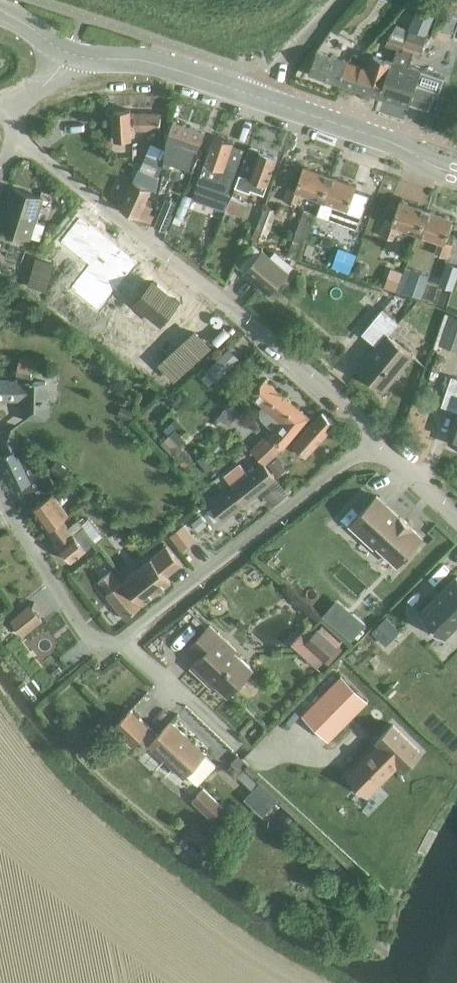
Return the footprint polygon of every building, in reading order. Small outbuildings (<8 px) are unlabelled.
[(427,36),(429,30),(437,10),(422,3),(413,23),(422,27),(420,34),(427,36)] [(396,48),(403,50),(409,30),(397,26),(396,29),(395,33),(392,33),(389,41),(388,46),(396,48)] [(380,97),(380,98),(408,107),(409,104),(429,111),(433,96),(438,98),(444,78),(421,71),(408,66),(412,54),(422,57),(428,36),(427,36),(420,34),(409,30),(403,50),(396,48),(391,61),(380,97)] [(340,84),(347,61),(317,51),(310,74),(340,84)] [(362,66),(347,61),(340,84),(380,97),(391,61),(374,56),(373,59),(370,57),(365,58),(362,66)] [(160,140),(161,115),(130,113),(130,111),(114,112),(116,140),(132,139),(131,130),(149,130),(149,140),(160,140)] [(169,137),(167,159),(193,168),(205,133),(174,122),(169,137)] [(234,142),(215,136),(198,183),(229,193),(245,149),(233,145),(234,142)] [(150,145),(146,155),(161,162),(166,152),(150,145)] [(240,175),(236,186),(245,190),(251,192),(252,190),(265,195),(268,185),(278,158),(250,147),(240,175)] [(161,162),(146,155),(140,167),(158,175),(163,163),(161,162)] [(322,200),(331,176),(304,166),(296,190),(289,187),(284,201),(296,205),(301,192),(322,200)] [(155,186),(159,177),(139,168),(120,210),(151,224),(154,216),(150,214),(153,208),(145,205),(152,190),(147,188),(149,183),(155,186)] [(322,200),(317,214),(357,228),(369,196),(356,191),(357,186),(331,176),(322,200)] [(13,188),(0,229),(31,238),(31,236),(41,239),(46,224),(36,221),(44,198),(13,188)] [(184,192),(174,215),(175,215),(182,219),(183,219),(192,196),(184,192)] [(247,203),(232,197),(227,210),(242,216),(247,203)] [(167,198),(164,205),(155,227),(166,232),(178,203),(167,198)] [(419,234),(427,210),(400,200),(392,224),(386,222),(381,235),(393,239),(398,226),(419,234)] [(264,205),(251,241),(265,246),(275,216),(279,218),(282,211),(264,205)] [(317,214),(304,209),(293,239),(306,244),(317,214)] [(427,210),(419,234),(440,241),(436,254),(448,258),(453,245),(446,242),(454,219),(427,210)] [(175,215),(172,222),(180,225),(182,219),(175,215)] [(312,243),(306,258),(323,263),(328,248),(312,243)] [(350,275),(357,255),(340,249),(333,269),(350,275)] [(289,273),(263,251),(244,272),(271,293),(289,273)] [(356,266),(354,271),(357,276),(362,277),(367,275),(369,269),(366,264),(361,263),(356,266)] [(456,278),(456,266),(448,263),(440,286),(453,290),(456,278)] [(392,268),(385,288),(397,292),(404,272),(392,268)] [(406,269),(398,293),(404,296),(405,292),(421,298),(429,275),(413,270),(413,271),(406,269)] [(137,295),(133,303),(125,318),(139,325),(151,302),(137,295)] [(201,360),(209,352),(224,338),(189,303),(174,317),(183,326),(175,333),(193,351),(201,360)] [(143,374),(172,315),(154,306),(134,346),(129,343),(120,361),(125,365),(143,374)] [(378,346),(374,351),(359,369),(385,390),(413,356),(388,336),(398,324),(383,311),(364,334),(378,346)] [(456,350),(456,318),(449,315),(440,344),(456,350)] [(427,329),(419,339),(431,349),(439,340),(427,329)] [(217,385),(240,361),(230,350),(206,374),(217,385)] [(47,383),(32,382),(32,374),(35,358),(21,356),(18,372),(18,382),(0,381),(0,400),(27,401),(26,419),(46,419),(47,383)] [(453,378),(443,406),(456,411),(456,380),(453,378)] [(264,464),(265,465),(284,447),(309,417),(265,380),(253,396),(264,406),(261,410),(260,415),(262,418),(271,427),(276,431),(269,440),(267,437),(253,451),(264,464)] [(230,404),(223,412),(235,420),(240,412),(230,404)] [(122,407),(119,416),(132,421),(136,412),(122,407)] [(307,456),(336,425),(324,413),(295,444),(307,456)] [(7,455),(22,448),(13,428),(0,434),(0,440),(7,455)] [(169,436),(161,444),(173,457),(182,449),(169,436)] [(22,448),(7,455),(0,458),(15,490),(21,487),(25,493),(29,501),(39,496),(51,490),(55,487),(48,473),(42,476),(28,446),(22,448)] [(182,449),(174,457),(186,470),(194,463),(182,449)] [(205,455),(198,460),(208,473),(215,468),(205,455)] [(279,458),(270,466),(279,477),(288,470),(279,458)] [(57,462),(50,471),(64,481),(71,471),(57,462)] [(265,465),(264,464),(248,476),(233,488),(211,506),(223,521),(276,479),(265,465)] [(239,465),(224,477),(233,488),(248,476),(239,465)] [(275,481),(260,493),(271,507),(286,495),(275,481)] [(51,490),(39,496),(43,501),(33,508),(48,530),(63,520),(69,514),(51,490)] [(375,497),(348,526),(373,549),(375,546),(396,565),(420,539),(410,529),(399,518),(398,518),(375,497)] [(201,516),(193,522),(199,531),(207,524),(201,516)] [(63,520),(48,530),(59,546),(71,562),(96,543),(79,520),(69,528),(63,520)] [(184,525),(170,537),(182,552),(197,541),(184,525)] [(165,576),(180,565),(167,548),(126,580),(144,602),(169,582),(165,576)] [(124,577),(123,577),(117,569),(113,572),(112,571),(99,581),(109,593),(107,595),(126,618),(141,606),(120,581),(124,577)] [(419,614),(444,639),(456,626),(456,576),(419,614)] [(30,605),(11,619),(23,634),(41,620),(30,605)] [(352,614),(338,631),(350,641),(364,624),(352,614)] [(384,619),(372,631),(384,643),(397,631),(384,619)] [(228,696),(252,670),(234,653),(237,650),(210,625),(190,647),(201,657),(191,668),(205,680),(207,677),(228,696)] [(325,661),(339,646),(318,628),(312,635),(305,629),(291,644),(317,668),(324,660),(325,661)] [(58,655),(50,661),(57,671),(65,665),(58,655)] [(341,675),(302,715),(328,741),(368,701),(341,675)] [(171,721),(158,735),(149,727),(131,709),(114,727),(132,745),(132,744),(142,753),(149,746),(183,778),(187,774),(198,785),(215,766),(204,756),(206,754),(171,721)] [(380,743),(347,775),(367,795),(400,762),(406,768),(421,753),(392,724),(377,740),(380,743)] [(236,757),(230,763),(238,772),(245,765),(236,757)] [(244,769),(237,776),(251,791),(258,784),(244,769)] [(259,784),(244,799),(262,817),(277,801),(259,784)] [(212,820),(223,808),(203,789),(192,801),(212,820)] [(214,841),(195,828),(189,837),(208,850),(214,841)] [(189,854),(200,861),(204,855),(194,847),(189,854)]
